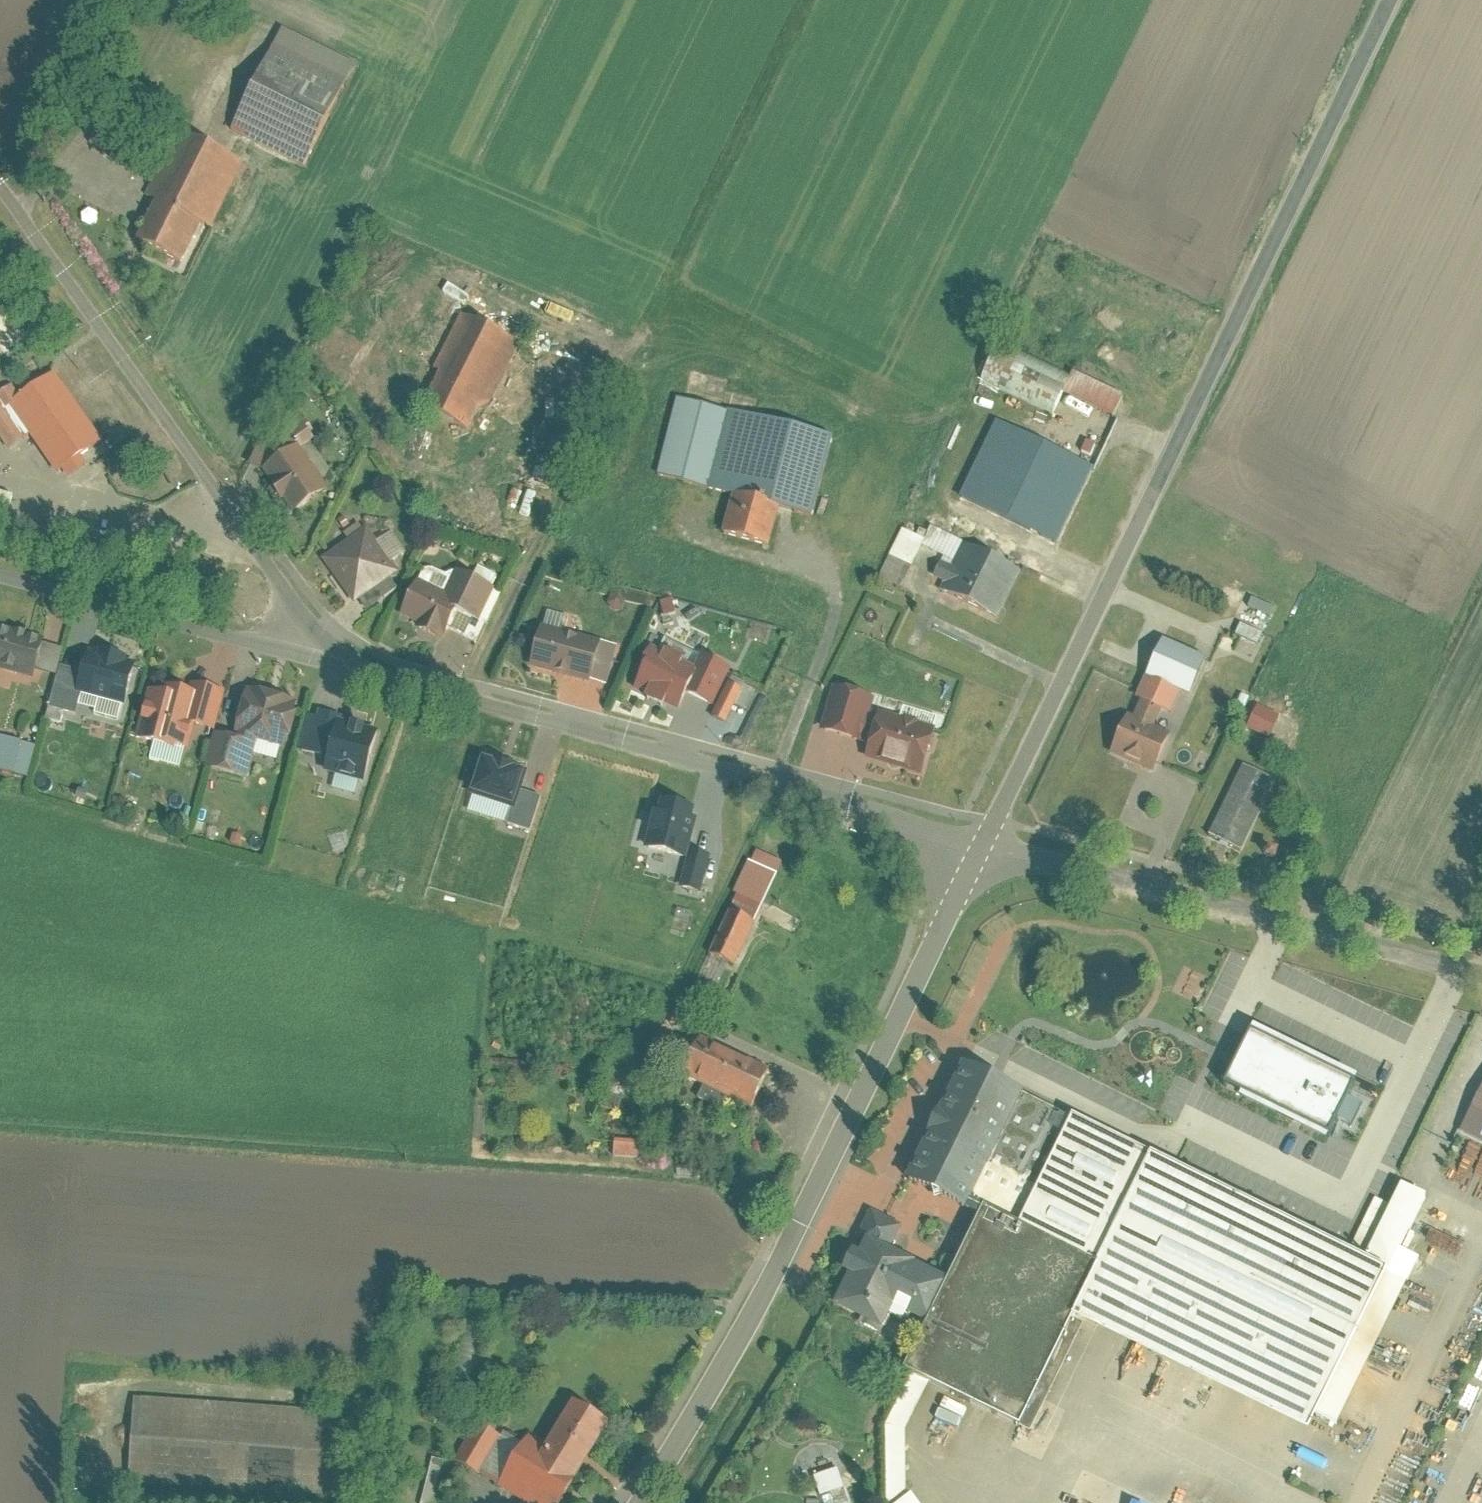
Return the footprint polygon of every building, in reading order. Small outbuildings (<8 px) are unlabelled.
[(281,30),(234,131),(307,165),(354,64),(281,30)] [(242,163),(175,131),(146,193),(151,195),(130,241),(178,263),(198,220),(212,227),(242,163)] [(519,344),(461,317),(418,406),(477,434),(519,344)] [(1068,380),(996,346),(980,379),(1052,413),(1061,393),(1068,380)] [(1111,417),(1121,396),(1071,373),(1068,380),(1061,393),(1111,417)] [(19,398),(8,405),(54,473),(98,443),(52,375),(19,398)] [(0,390),(0,404),(3,409),(8,405),(19,398),(10,384),(0,390)] [(724,411),(676,397),(654,471),(702,485),(724,411)] [(6,448),(22,437),(3,409),(0,404),(0,440),(6,448)] [(724,411),(702,485),(730,493),(775,507),(808,516),(830,442),(724,411)] [(1089,467),(994,423),(958,499),(1053,544),(1089,467)] [(329,491),(297,445),(261,471),(294,516),(329,491)] [(775,507),(730,493),(718,534),(763,547),(775,507)] [(923,538),(901,527),(887,556),(910,566),(910,567),(923,538)] [(397,572),(367,528),(322,559),(352,603),(397,572)] [(1019,570),(965,546),(956,566),(944,561),(936,578),(948,583),(943,593),(997,618),(1019,570)] [(878,576),(900,587),(910,566),(887,556),(878,576)] [(469,639),(491,589),(455,573),(446,594),(414,580),(399,615),(417,623),(414,628),(438,639),(443,628),(469,639)] [(12,690),(14,682),(34,687),(35,682),(40,683),(43,672),(52,674),(59,646),(39,641),(40,635),(0,625),(0,687),(12,690)] [(597,641),(540,626),(530,665),(587,680),(597,641)] [(1233,627),(1231,634),(1239,637),(1235,653),(1254,658),(1261,636),(1233,627)] [(597,641),(587,680),(606,685),(616,646),(597,641)] [(1202,658),(1160,641),(1145,677),(1187,694),(1202,658)] [(695,667),(649,644),(628,686),(642,693),(639,698),(656,707),(659,701),(674,709),(681,694),(695,667)] [(77,670),(59,664),(47,705),(73,713),(78,693),(121,705),(132,666),(82,652),(77,670)] [(707,707),(726,668),(700,655),(695,667),(681,694),(707,707)] [(1168,714),(1177,693),(1143,679),(1134,700),(1138,701),(1158,710),(1168,714)] [(146,688),(132,739),(151,744),(147,759),(179,767),(190,726),(212,732),(223,691),(189,682),(186,692),(158,685),(157,691),(146,688)] [(722,725),(735,690),(722,686),(709,720),(722,725)] [(873,697),(832,686),(819,730),(860,741),(873,697)] [(214,733),(205,768),(246,779),(252,755),(276,761),(291,700),(241,687),(228,737),(214,733)] [(1131,718),(1151,727),(1158,710),(1138,701),(1131,718)] [(1279,716),(1255,706),(1246,727),(1270,737),(1279,716)] [(308,710),(299,749),(323,755),(319,774),(368,786),(382,728),(308,710)] [(934,729),(875,712),(861,758),(920,775),(934,729)] [(1131,718),(1126,716),(1110,754),(1155,772),(1171,735),(1151,727),(1131,718)] [(25,778),(33,745),(0,736),(0,771),(25,778)] [(477,755),(466,792),(510,806),(504,823),(530,831),(541,795),(519,788),(525,769),(477,755)] [(1274,781),(1241,765),(1208,834),(1241,850),(1274,781)] [(687,864),(697,815),(656,807),(647,857),(687,864)] [(1274,848),(1263,845),(1259,858),(1270,861),(1274,848)] [(749,861),(776,873),(781,861),(754,849),(749,861)] [(749,861),(734,894),(761,906),(776,873),(749,861)] [(734,894),(727,910),(754,922),(761,906),(734,894)] [(754,922),(727,910),(708,954),(734,966),(754,922)] [(1354,1080),(1246,1027),(1218,1083),(1327,1136),(1334,1122),(1343,1127),(1354,1104),(1345,1100),(1354,1080)] [(767,1070),(698,1038),(680,1075),(750,1107),(767,1070)] [(964,1196),(1017,1088),(953,1058),(896,1176),(959,1206),(964,1196)] [(1461,1125),(1481,1137),(1481,1086),(1461,1125)] [(1380,1265),(1017,1088),(964,1196),(978,1202),(1096,1260),(1068,1316),(1300,1429),(1380,1265)] [(1068,1316),(1096,1260),(978,1202),(942,1277),(920,1320),(898,1366),(1017,1424),(1068,1316)] [(861,1236),(885,1248),(897,1225),(862,1208),(850,1231),(861,1236)] [(885,1248),(861,1236),(828,1301),(875,1325),(887,1303),(920,1320),(942,1277),(885,1248)] [(880,1432),(881,1502),(907,1502),(900,1493),(899,1433),(919,1385),(902,1378),(880,1432)] [(331,1408),(146,1395),(140,1480),(325,1493),(331,1408)] [(615,1427),(579,1405),(554,1446),(532,1433),(500,1485),(530,1502),(569,1502),(615,1427)] [(840,1468),(811,1474),(817,1502),(844,1502),(848,1502),(840,1468)]
